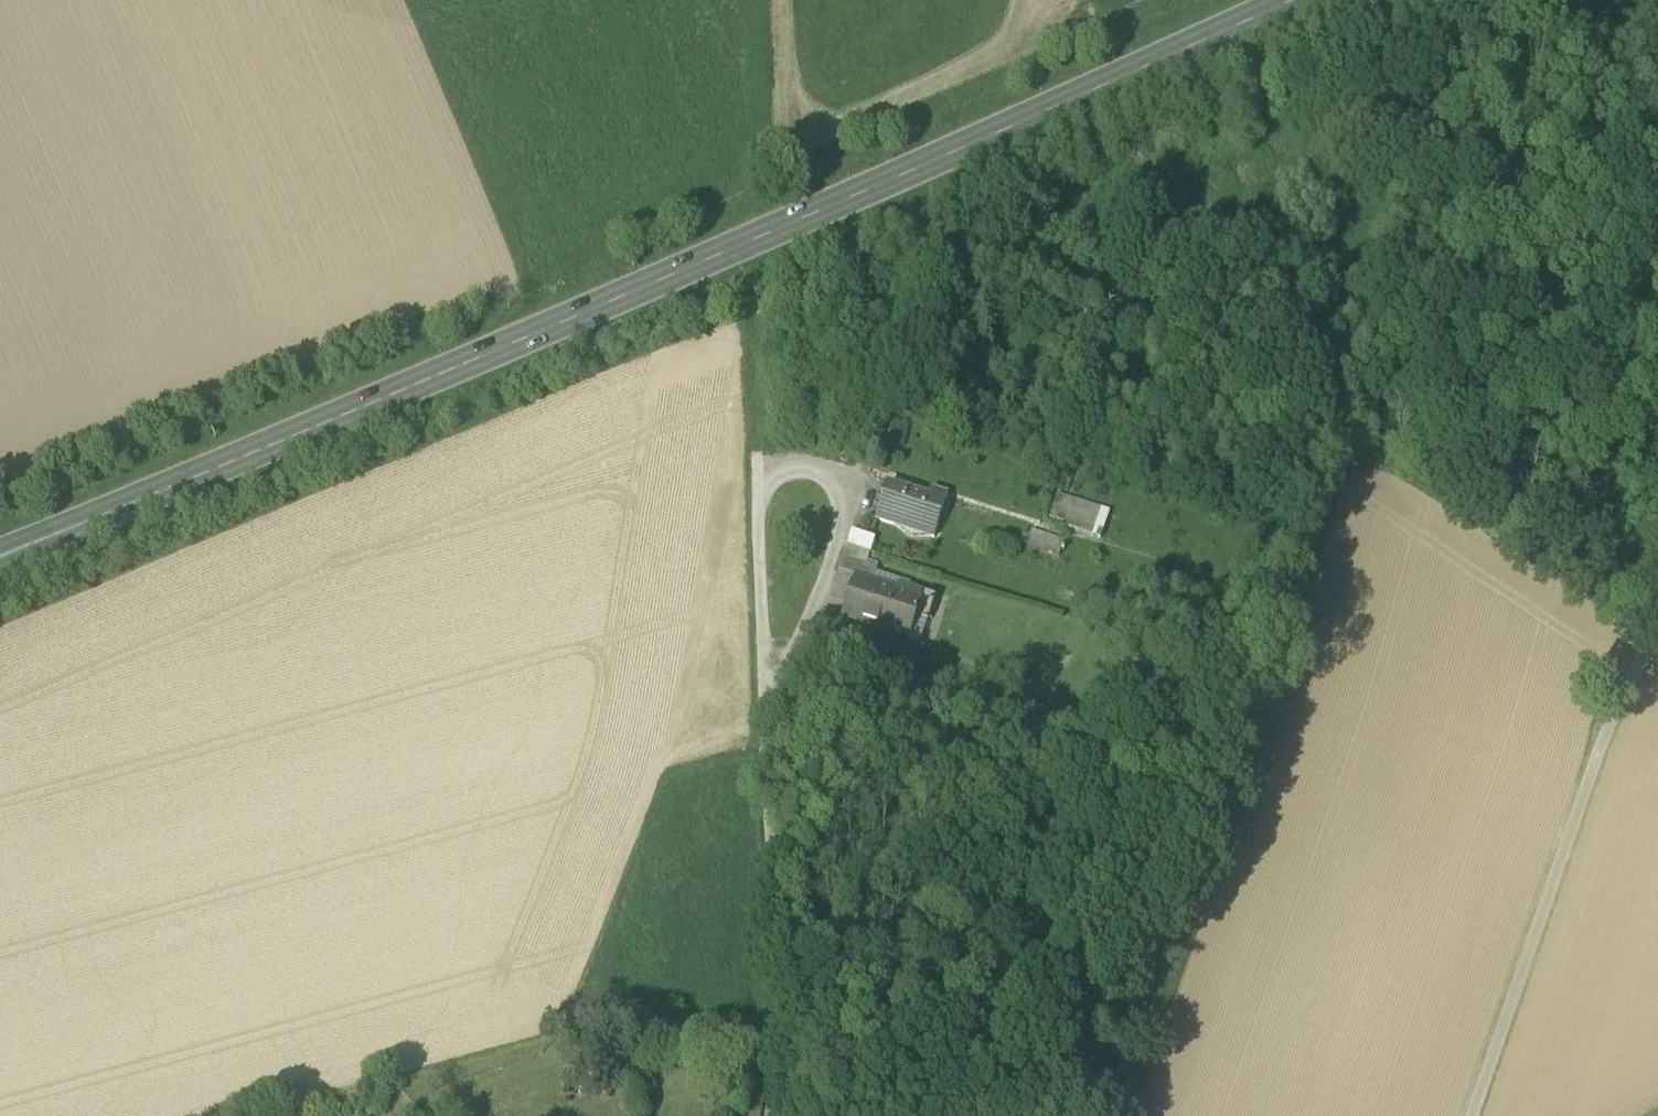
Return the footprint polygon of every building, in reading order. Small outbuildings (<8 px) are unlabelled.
[(933,538),(934,538),(948,496),(930,491),(928,498),(887,485),(876,519),(894,525),(912,538),(933,537),(933,538)] [(1068,529),(1100,539),(1109,511),(1057,495),(1050,519),(1067,525),(1068,529)] [(865,568),(875,539),(852,532),(839,572),(857,578),(860,567),(865,569),(865,568)] [(1026,546),(1059,557),(1061,551),(1064,552),(1065,548),(1062,547),(1064,542),(1031,532),(1026,546)] [(855,582),(872,587),(876,573),(876,571),(865,568),(865,569),(860,567),(857,578),(855,582)] [(876,573),(872,587),(895,594),(898,586),(908,589),(910,585),(876,573)] [(922,594),(908,589),(898,586),(895,594),(872,587),(855,582),(844,616),(908,637),(914,618),(922,594)] [(922,594),(914,618),(928,622),(936,598),(922,594)] [(908,637),(906,643),(920,648),(928,622),(914,618),(908,637)] [(906,644),(900,662),(926,669),(931,651),(920,648),(906,643),(905,643),(905,644),(906,644)]
